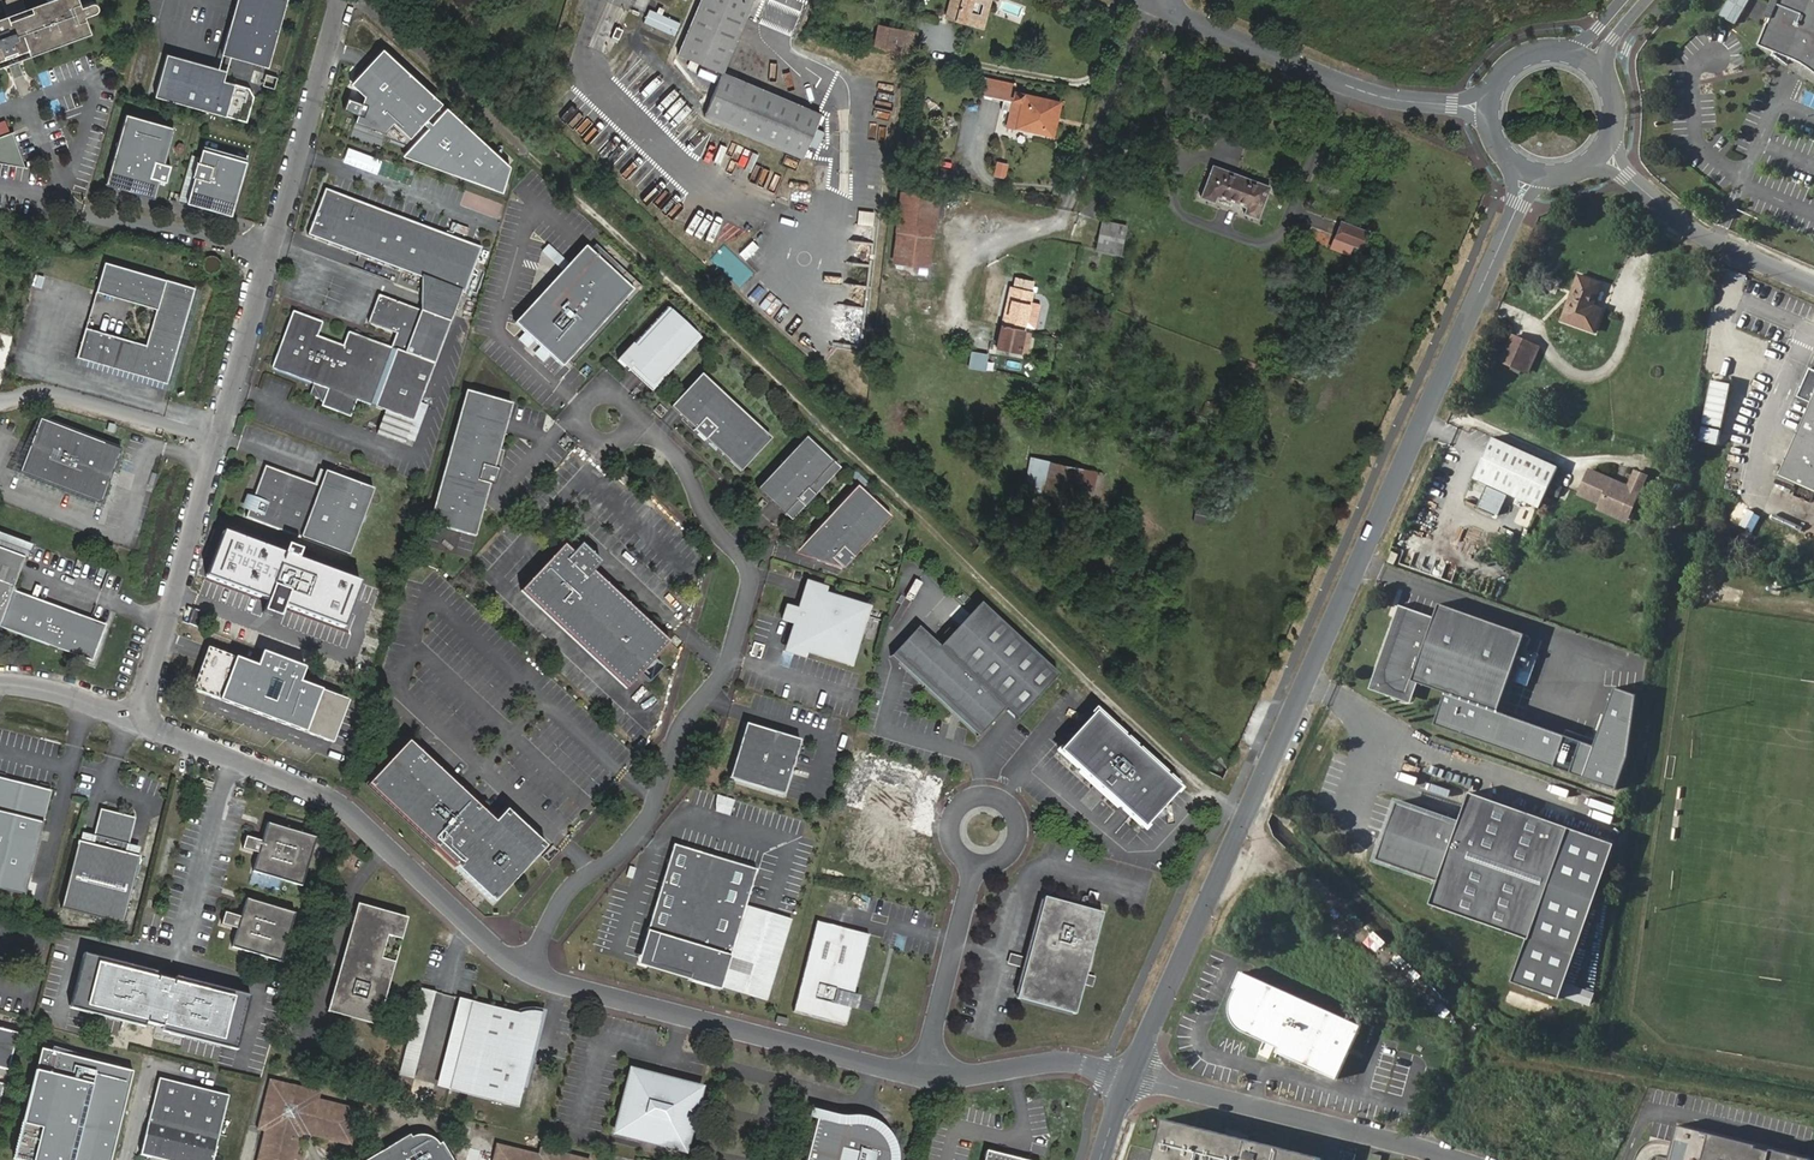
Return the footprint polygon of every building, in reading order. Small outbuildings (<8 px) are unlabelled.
[(31,53),(29,48),(35,46),(36,48),(61,39),(62,42),(91,32),(79,0),(47,0),(48,2),(31,9),(32,11),(27,13),(22,0),(0,0),(0,1),(8,22),(4,23),(3,19),(0,20),(0,65),(31,53)] [(287,0),(239,0),(219,69),(169,54),(157,95),(225,114),(234,84),(223,81),(231,56),(268,66),(287,0)] [(722,72),(753,0),(702,0),(679,54),(722,72)] [(955,0),(950,0),(945,15),(950,17),(954,1),(955,0)] [(960,3),(954,1),(950,17),(976,24),(980,14),(977,12),(980,2),(983,3),(983,0),(961,0),(960,3)] [(983,3),(980,2),(977,12),(980,14),(976,24),(983,26),(990,0),(983,0),(983,3)] [(1761,48),(1799,64),(1805,66),(1813,72),(1813,0),(1780,0),(1761,48)] [(672,35),(679,21),(648,7),(642,21),(672,35)] [(879,24),(876,41),(908,48),(912,29),(879,24)] [(908,48),(876,41),(875,46),(907,52),(912,53),(916,30),(912,29),(908,48)] [(667,52),(674,54),(679,37),(672,35),(667,52)] [(381,47),(350,80),(363,92),(354,119),(383,129),(392,119),(410,136),(423,122),(427,126),(402,153),(502,191),(509,165),(445,106),(430,122),(427,118),(441,101),(381,47)] [(737,78),(722,72),(703,116),(718,122),(737,78)] [(1003,97),(1001,107),(1010,109),(1007,125),(1053,134),(1060,99),(1015,89),(1017,81),(987,75),(984,94),(1003,97)] [(737,78),(718,122),(802,157),(820,113),(737,78)] [(172,125),(123,112),(104,181),(153,195),(172,125)] [(19,155),(10,130),(0,134),(0,162),(19,155)] [(201,145),(185,200),(230,213),(246,158),(201,145)] [(995,159),(991,175),(1004,178),(1008,163),(995,159)] [(1224,171),(1225,168),(1213,163),(1201,194),(1213,198),(1215,194),(1232,201),(1247,206),(1245,211),(1257,215),(1269,185),(1238,173),(1236,176),(1224,171)] [(1238,173),(1225,168),(1224,171),(1236,176),(1238,173)] [(480,249),(326,190),(309,235),(463,293),(480,249)] [(902,192),(894,262),(929,266),(937,196),(902,192)] [(1342,219),(1336,235),(1361,245),(1368,230),(1342,219)] [(1102,220),(1097,246),(1120,251),(1125,225),(1102,220)] [(561,367),(631,289),(582,245),(512,323),(561,367)] [(203,262),(203,266),(205,269),(209,272),(211,273),(216,272),(218,270),(220,268),(221,266),(221,262),(220,259),(218,256),(214,255),(211,254),(208,256),(205,258),(203,262)] [(87,329),(80,355),(169,380),(196,285),(107,260),(98,292),(158,309),(148,346),(87,329)] [(1578,273),(1562,317),(1594,329),(1603,307),(1592,303),(1600,282),(1578,273)] [(1032,290),(1011,285),(997,347),(1024,353),(1026,348),(1019,347),(1022,332),(1032,290)] [(411,422),(412,417),(432,363),(447,320),(376,295),(366,324),(394,334),(389,348),(346,333),(341,345),(315,336),(320,323),(290,312),(268,370),(310,384),(324,389),(323,392),(321,399),(320,404),(349,414),(354,401),(358,402),(411,422)] [(701,338),(670,309),(636,346),(633,344),(619,361),(653,390),(701,338)] [(1029,334),(1022,332),(1019,347),(1026,348),(1029,334)] [(1521,367),(1532,342),(1513,334),(1502,359),(1521,367)] [(1539,345),(1532,342),(1521,367),(1528,370),(1539,345)] [(1800,364),(1792,381),(1799,384),(1806,367),(1800,364)] [(1779,474),(1813,489),(1813,368),(1809,365),(1797,394),(1811,400),(1779,474)] [(770,441),(700,376),(670,409),(694,431),(704,420),(715,430),(705,441),(740,473),(770,441)] [(310,384),(308,388),(306,394),(321,399),(323,392),(324,389),(310,384)] [(1711,385),(1706,417),(1720,419),(1726,388),(1711,385)] [(467,391),(430,522),(475,535),(490,482),(495,483),(499,469),(495,468),(512,404),(467,391)] [(40,419),(20,473),(101,504),(122,450),(40,419)] [(705,441),(715,430),(704,420),(694,431),(693,432),(704,442),(705,441)] [(1560,464),(1494,434),(1475,475),(1541,505),(1560,464)] [(839,469),(806,438),(758,490),(791,519),(839,469)] [(1090,501),(1096,472),(1032,458),(1026,488),(1090,501)] [(1703,477),(1707,464),(1695,461),(1691,474),(1703,477)] [(265,466),(245,518),(299,537),(319,486),(265,466)] [(1617,478),(1592,466),(1581,490),(1602,500),(1600,505),(1621,515),(1631,492),(1638,495),(1648,473),(1637,468),(1630,484),(1623,480),(1621,482),(1615,480),(1617,478)] [(323,471),(319,486),(299,537),(350,556),(373,488),(323,471)] [(854,471),(849,476),(861,487),(866,482),(854,471)] [(1105,474),(1096,472),(1090,501),(1099,504),(1105,474)] [(1551,483),(1548,494),(1558,498),(1562,486),(1551,483)] [(891,517),(858,487),(795,554),(844,569),(891,517)] [(220,531),(203,574),(264,598),(259,611),(277,618),(282,604),(339,626),(356,583),(294,559),(298,549),(283,543),(279,553),(220,531)] [(573,554),(565,547),(523,591),(626,688),(640,674),(648,682),(661,668),(653,660),(669,643),(592,572),(600,562),(581,545),(573,554)] [(78,654),(79,653),(80,653),(81,652),(82,652),(83,651),(84,651),(85,650),(86,650),(87,649),(88,649),(89,649),(89,648),(90,648),(91,647),(92,646),(93,646),(94,645),(95,645),(96,644),(97,644),(98,643),(99,642),(100,641),(107,622),(12,588),(24,556),(0,547),(0,625),(78,654)] [(867,608),(811,591),(807,604),(801,602),(798,611),(788,608),(784,619),(795,622),(792,631),(798,633),(794,646),(850,663),(867,608)] [(938,645),(917,626),(890,655),(977,736),(1005,707),(1016,718),(1058,673),(980,600),(938,645)] [(1388,683),(1392,687),(1406,693),(1412,678),(1445,690),(1497,709),(1520,646),(1526,648),(1530,636),(1524,634),(1525,632),(1440,601),(1435,614),(1407,604),(1384,668),(1384,672),(1384,676),(1385,679),(1388,683)] [(79,653),(78,654),(93,659),(100,641),(99,642),(98,643),(97,644),(96,644),(95,645),(94,645),(93,646),(92,646),(91,647),(90,648),(89,648),(89,649),(88,649),(87,649),(86,650),(85,650),(84,651),(83,651),(82,652),(81,652),(80,653),(79,653)] [(192,692),(331,745),(347,701),(298,682),(303,669),(257,651),(252,665),(208,648),(192,692)] [(1384,672),(1384,668),(1379,683),(1392,687),(1388,683),(1385,679),(1384,676),(1384,672)] [(1497,709),(1445,690),(1434,722),(1616,788),(1627,756),(1637,693),(1615,685),(1593,743),(1497,709)] [(1179,788),(1095,709),(1058,749),(1142,827),(1179,788)] [(800,740),(746,724),(729,778),(784,795),(800,740)] [(419,754),(412,762),(425,773),(432,766),(419,754)] [(379,799),(438,853),(465,823),(474,830),(487,816),(432,766),(425,773),(412,762),(379,799)] [(0,779),(0,886),(26,893),(50,791),(0,779)] [(914,816),(919,797),(869,785),(851,862),(884,870),(891,839),(906,843),(912,816),(914,816)] [(1532,816),(1469,793),(1458,825),(1396,803),(1375,861),(1438,883),(1430,905),(1528,939),(1567,828),(1532,816)] [(717,795),(712,811),(729,816),(733,800),(717,795)] [(75,840),(59,907),(121,922),(138,855),(124,852),(132,821),(127,820),(128,815),(102,809),(101,813),(97,812),(89,843),(75,840)] [(465,823),(438,853),(495,905),(545,850),(516,824),(503,839),(494,831),(498,826),(487,816),(474,830),(465,823)] [(299,880),(312,837),(267,823),(262,841),(246,836),(242,849),(258,853),(254,866),(299,880)] [(1616,845),(1567,828),(1528,939),(1514,983),(1561,999),(1616,845)] [(659,936),(650,967),(722,988),(746,906),(757,869),(674,845),(648,932),(659,936)] [(885,871),(898,875),(902,863),(889,859),(885,871)] [(252,873),(250,886),(277,890),(279,877),(252,873)] [(1103,912),(1045,896),(1029,954),(1087,970),(1103,912)] [(278,955),(291,912),(246,899),(240,916),(225,911),(221,923),(237,928),(233,942),(278,955)] [(792,918),(746,906),(722,988),(766,1000),(792,918)] [(870,931),(817,918),(795,1009),(847,1022),(870,931)] [(336,1003),(373,1011),(396,930),(360,922),(336,1003)] [(158,972),(84,954),(71,1008),(145,1027),(146,1023),(164,1026),(163,1031),(238,1050),(251,995),(176,976),(175,980),(159,976),(158,972)] [(1087,970),(1029,954),(1016,997),(1075,1012),(1087,970)] [(1239,993),(1234,1005),(1233,1006),(1232,1015),(1234,1022),(1237,1028),(1242,1033),(1245,1035),(1281,1052),(1280,1056),(1339,1084),(1364,1032),(1245,976),(1237,991),(1239,993)] [(1590,1005),(1594,992),(1567,983),(1563,996),(1590,1005)] [(402,1080),(424,993),(410,990),(388,1077),(402,1080)] [(451,1092),(472,1005),(459,1002),(437,1089),(451,1092)] [(520,1017),(472,1005),(451,1092),(519,1110),(543,1016),(520,1017)] [(788,1016),(779,1013),(777,1020),(787,1022),(788,1016)] [(6,1071),(10,1058),(15,1032),(0,1028),(0,1070),(6,1071)] [(10,1159),(12,1159),(109,1159),(131,1073),(38,1050),(10,1159)] [(632,1075),(618,1134),(684,1150),(699,1091),(632,1075)] [(140,1155),(151,1158),(152,1155),(170,1159),(212,1159),(228,1096),(159,1079),(140,1155)] [(268,1128),(259,1159),(288,1159),(295,1134),(304,1129),(347,1139),(354,1112),(313,1102),(315,1094),(273,1084),(261,1126),(268,1128)] [(817,1116),(806,1159),(893,1159),(893,1154),(892,1146),(891,1141),(889,1136),(884,1129),(877,1123),(871,1126),(849,1120),(833,1120),(817,1116)] [(1157,1159),(1326,1159),(1326,1158),(1167,1118),(1157,1159)] [(1677,1125),(1669,1159),(1811,1159),(1811,1158),(1772,1148),(1772,1151),(1757,1148),(1757,1145),(1677,1125)] [(439,1144),(436,1146),(432,1143),(427,1140),(421,1138),(413,1138),(407,1140),(405,1137),(368,1159),(448,1159),(439,1144)] [(543,1153),(541,1159),(500,1148),(497,1159),(571,1159),(543,1153)]
